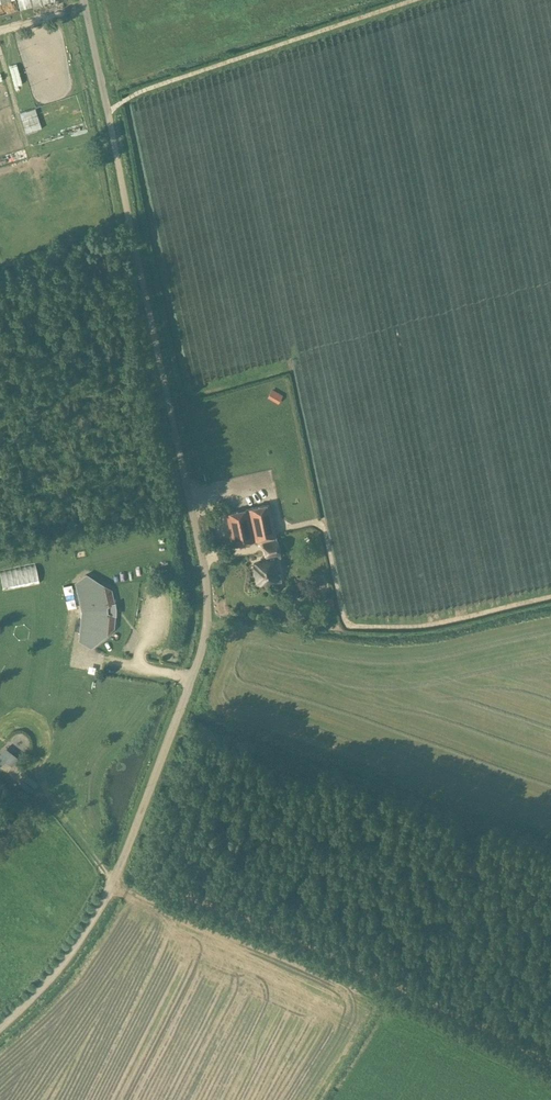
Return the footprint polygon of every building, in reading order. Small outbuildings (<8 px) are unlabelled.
[(51,0),(18,0),(20,8),(51,0)] [(37,24),(57,18),(55,11),(35,17),(37,24)] [(68,98),(20,111),(26,131),(42,127),(40,119),(72,110),(68,98)] [(272,388),(268,397),(279,402),(283,393),(272,388)] [(270,504),(227,513),(234,546),(264,539),(277,536),(270,504)] [(277,536),(264,539),(264,543),(267,557),(268,561),(254,564),(258,583),(274,580),(275,583),(282,582),(281,574),(277,575),(273,560),(281,558),(280,554),(281,554),(277,540),(277,536)] [(37,566),(1,572),(4,589),(40,583),(37,566)] [(112,590),(87,574),(78,582),(83,604),(95,607),(96,613),(84,619),(82,641),(92,647),(114,629),(116,615),(108,613),(108,606),(115,603),(112,590)] [(17,759),(6,751),(2,756),(12,765),(17,759)]
